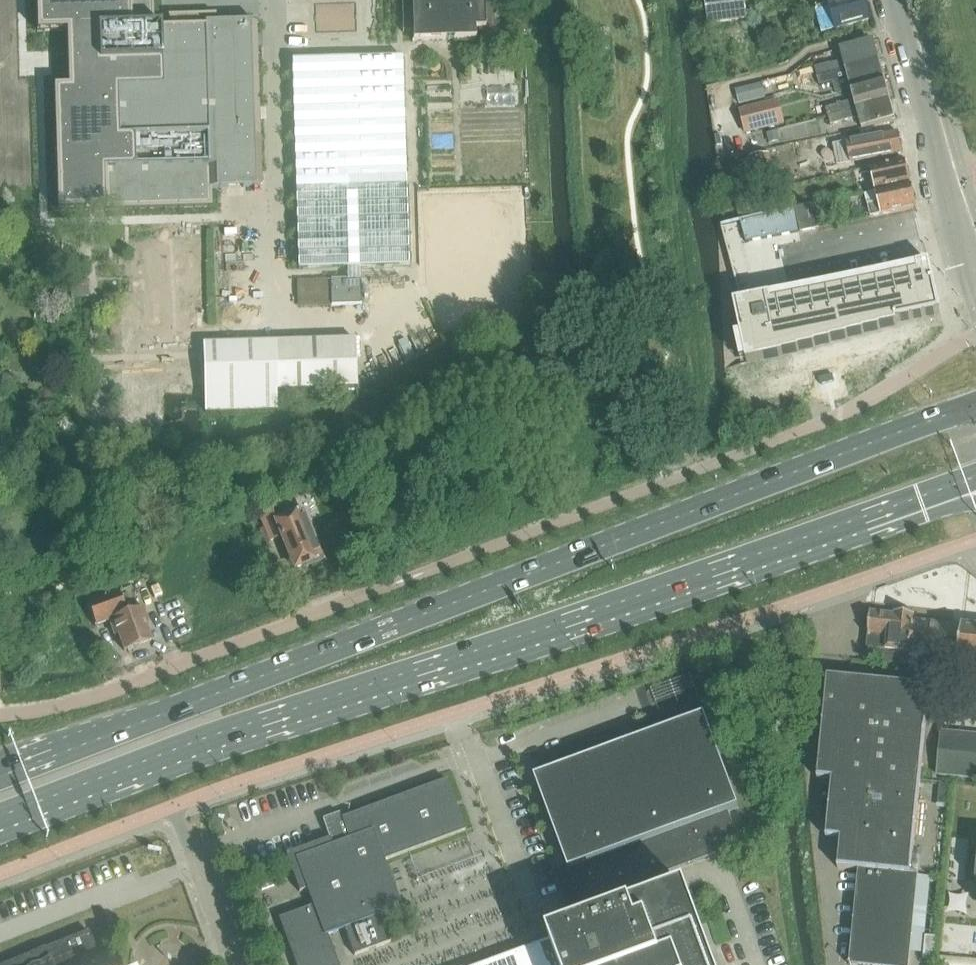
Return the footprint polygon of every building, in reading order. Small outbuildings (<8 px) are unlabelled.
[(38,31),(68,30),(70,88),(55,88),(59,211),(211,206),(211,188),(261,187),(256,23),(256,22),(206,23),(206,15),(169,16),(170,29),(161,30),(161,26),(153,27),(153,0),(37,0),(38,31)] [(403,32),(413,32),(413,42),(476,40),(475,30),(495,29),(494,0),(402,0),(403,32)] [(708,23),(748,18),(745,0),(705,0),(708,23)] [(815,9),(822,33),(869,20),(863,0),(846,0),(815,9)] [(830,64),(815,68),(818,77),(832,74),(877,61),(875,53),(877,52),(874,41),(841,50),(844,61),(830,65),(830,64)] [(292,60),(299,270),(409,266),(402,56),(292,60)] [(832,74),(818,77),(820,85),(834,81),(837,93),(852,89),(885,80),(882,69),(880,69),(877,61),(832,74)] [(855,100),(826,108),(829,117),(888,100),(886,92),(888,91),(885,80),(852,89),(855,100)] [(762,83),(736,90),(740,104),(766,97),(762,83)] [(888,100),(829,117),(831,125),(859,117),(863,129),(896,120),(893,108),(890,108),(888,100)] [(770,103),(742,110),(749,133),(777,126),(770,103)] [(778,132),(768,134),(770,142),(780,140),(778,132)] [(899,133),(847,142),(851,163),(904,153),(899,133)] [(770,153),(749,157),(754,184),(775,180),(770,153)] [(911,183),(906,160),(870,168),(875,191),(911,183)] [(871,217),(916,207),(911,183),(875,191),(865,194),(868,206),(871,217)] [(774,196),(761,198),(763,211),(777,208),(774,196)] [(750,202),(737,205),(739,215),(752,213),(750,202)] [(820,228),(815,204),(796,208),(800,232),(820,228)] [(795,209),(768,213),(774,237),(799,232),(795,209)] [(766,214),(721,226),(742,303),(751,301),(771,296),(772,303),(788,300),(789,299),(773,238),(766,214)] [(742,303),(735,304),(747,363),(764,360),(783,356),(784,355),(784,354),(799,351),(800,351),(800,350),(815,347),(816,346),(831,342),(832,342),(832,341),(848,338),(849,337),(864,333),(865,333),(865,332),(880,329),(881,329),(881,327),(896,324),(897,324),(897,321),(923,316),(941,312),(934,283),(930,262),(919,265),(917,265),(918,271),(903,275),(886,278),(870,282),(853,285),(837,289),(821,292),(804,296),(789,299),(788,300),(772,303),(771,296),(751,301),(742,303)] [(331,279),(332,305),(362,304),(361,278),(331,279)] [(275,342),(203,344),(204,361),(205,412),(277,410),(277,391),(357,389),(356,339),(275,342)] [(259,517),(270,543),(283,538),(295,569),(307,564),(310,566),(317,563),(318,560),(321,559),(314,542),(315,539),(312,532),(310,531),(302,513),(278,523),(273,511),(259,517)] [(97,627),(110,622),(115,636),(119,635),(126,651),(153,641),(147,625),(150,624),(144,608),(128,614),(120,591),(88,603),(97,627)] [(897,664),(898,651),(960,658),(962,628),(914,622),(915,615),(896,612),(895,615),(871,612),(869,635),(870,635),(868,648),(883,650),(882,662),(897,664)] [(962,628),(960,658),(975,660),(975,628),(962,627),(962,628)] [(829,677),(818,779),(833,780),(827,838),(841,839),(838,868),(860,869),(857,899),(851,964),(911,964),(918,899),(920,874),(912,873),(931,687),(829,677)] [(547,773),(535,777),(569,869),(558,873),(566,896),(574,893),(579,905),(589,901),(598,923),(608,919),(600,897),(741,845),(729,811),(739,807),(705,714),(697,717),(691,701),(651,716),(657,732),(624,744),(618,728),(541,757),(547,773)] [(938,774),(975,778),(975,736),(942,733),(938,774)] [(301,892),(309,889),(315,906),(279,919),(296,964),(339,964),(327,934),(345,928),(355,955),(391,942),(381,915),(401,907),(384,861),(466,831),(447,780),(343,819),(343,820),(326,826),(331,838),(286,855),(301,892)] [(958,862),(958,877),(972,877),(972,863),(958,862)] [(484,964),(715,964),(687,890),(608,919),(598,923),(484,964)] [(90,932),(46,951),(45,949),(9,964),(104,964),(90,932)] [(934,960),(936,937),(926,936),(924,959),(934,960)] [(937,964),(975,964),(975,960),(937,956),(937,964)]
